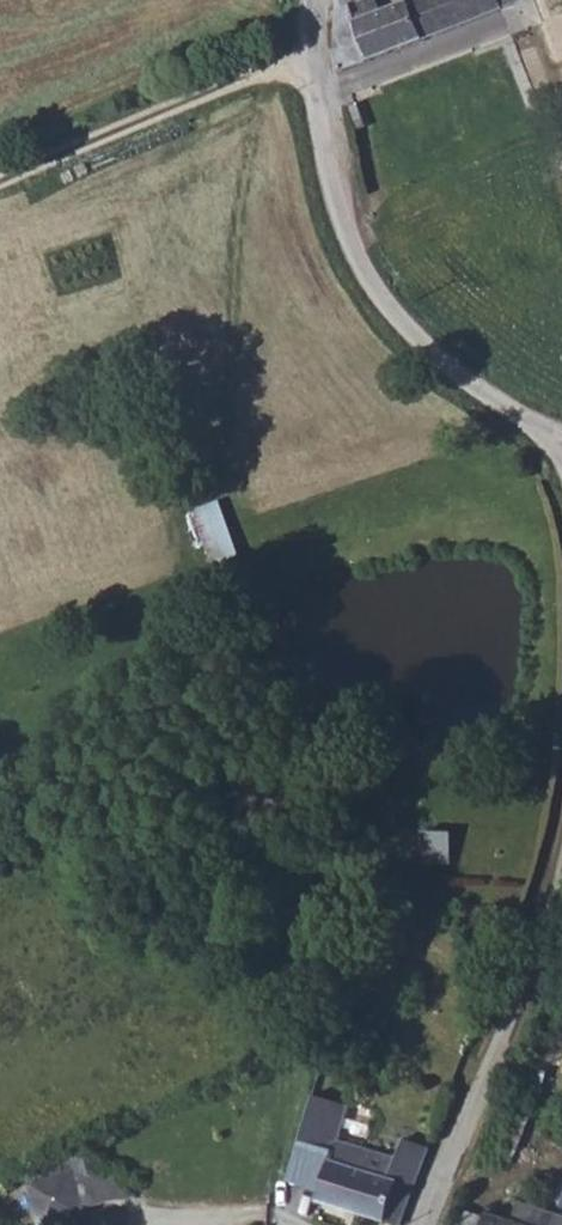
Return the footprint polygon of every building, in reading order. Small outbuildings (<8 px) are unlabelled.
[(445,10),(443,0),(416,0),(393,7),(390,0),(368,0),(350,8),(350,21),(357,41),(349,47),(348,57),(352,69),(440,38),(434,13),(445,10)] [(445,10),(434,13),(440,38),(518,12),(514,0),(443,0),(445,10)] [(215,562),(238,557),(226,499),(188,507),(196,547),(211,544),(215,562)] [(422,862),(453,864),(454,830),(424,828),(422,862)] [(281,1184),(317,1196),(329,1145),(336,1112),(300,1100),(281,1184)] [(369,1224),(399,1224),(418,1154),(393,1148),(388,1165),(329,1145),(317,1196),(314,1208),(369,1224)] [(77,1169),(6,1184),(15,1224),(132,1201),(125,1166),(103,1171),(98,1147),(73,1152),(77,1169)] [(556,1199),(516,1188),(512,1207),(488,1203),(486,1211),(473,1208),(471,1224),(551,1224),(556,1199)] [(551,1224),(561,1224),(561,1202),(556,1199),(551,1224)]
